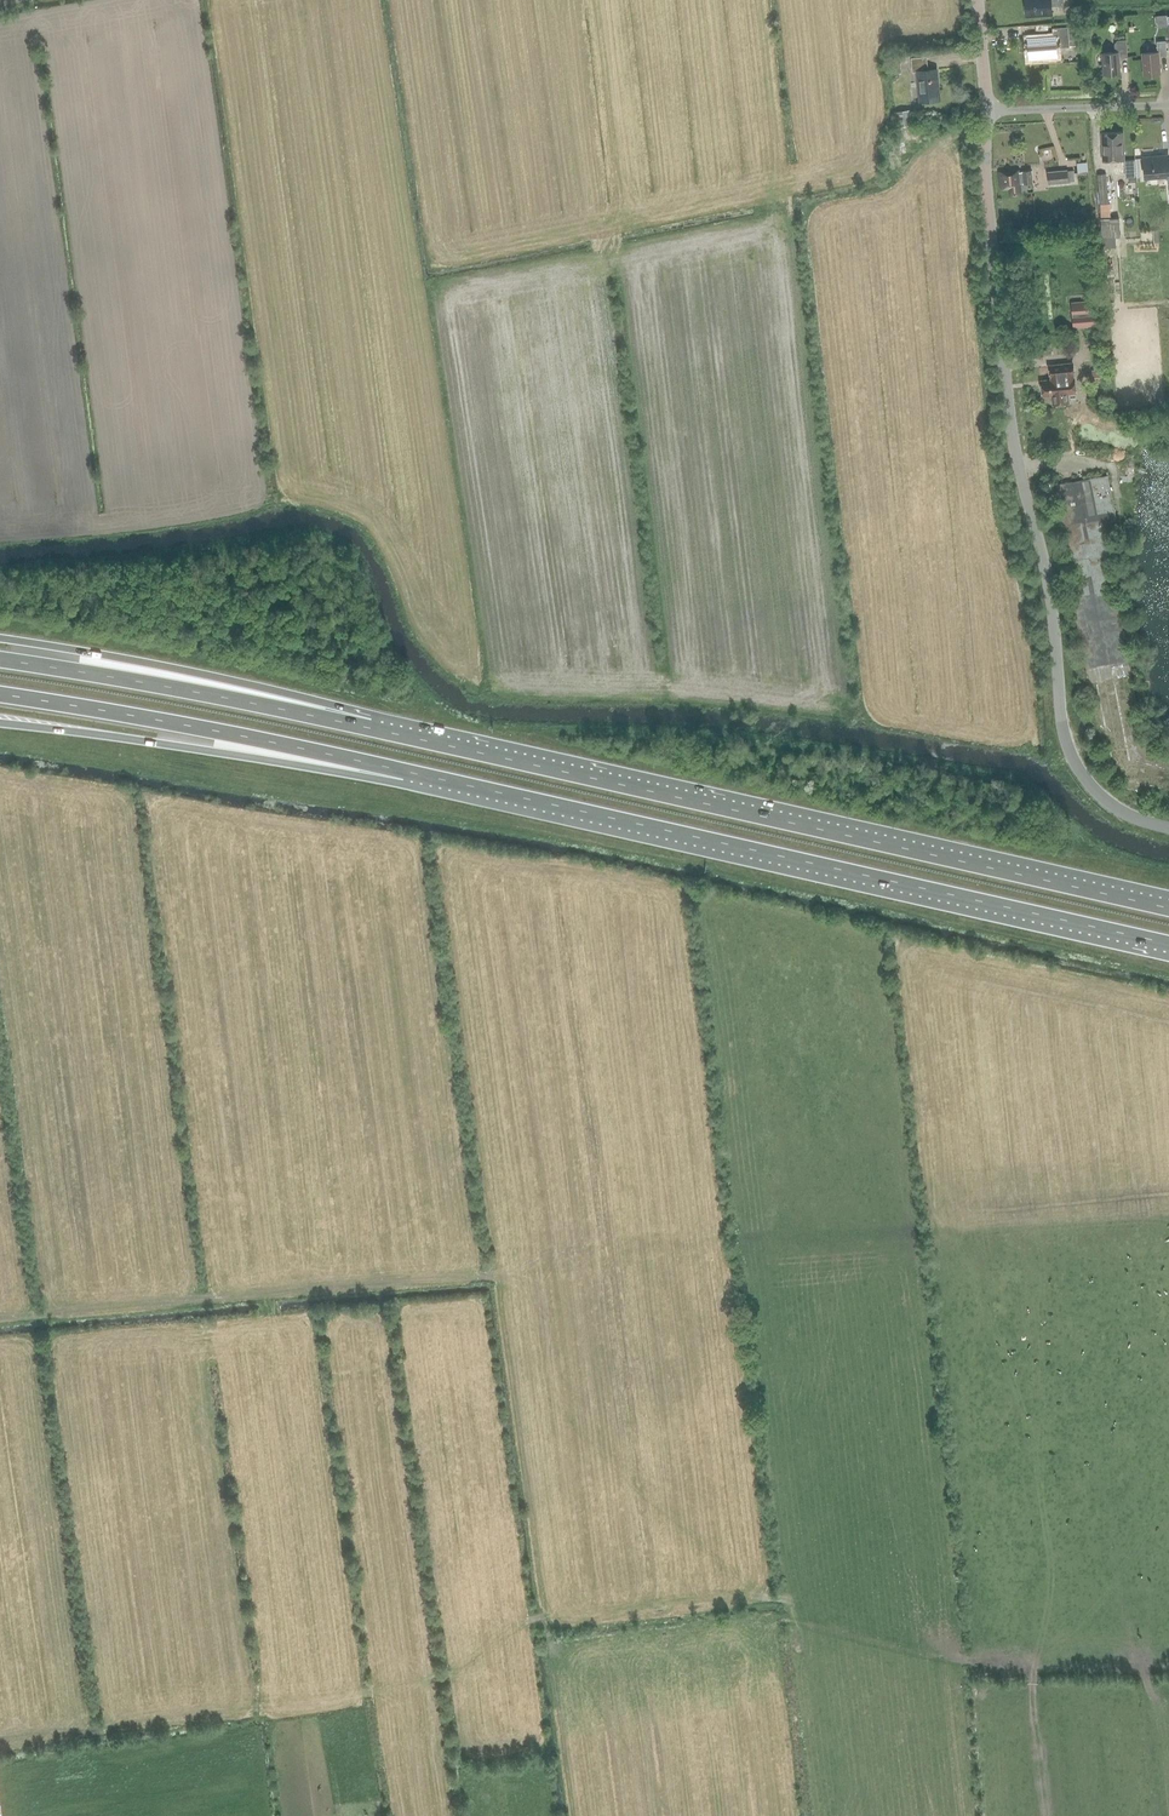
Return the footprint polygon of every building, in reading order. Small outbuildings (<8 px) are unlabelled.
[(1062,0),(1024,0),(1025,15),(1051,14),(1050,6),(1062,5),(1062,0)] [(1055,48),(1068,47),(1067,28),(1052,29),(1053,37),(1027,39),(1028,59),(1055,57),(1055,48)] [(1082,38),(1091,38),(1091,28),(1082,28),(1082,38)] [(1117,52),(1102,53),(1104,75),(1119,74),(1118,58),(1127,57),(1126,40),(1116,41),(1117,52)] [(1158,57),(1167,56),(1165,41),(1156,42),(1157,52),(1142,54),(1144,75),(1160,74),(1158,57)] [(918,101),(938,99),(935,68),(926,69),(925,55),(910,57),(911,70),(915,70),(918,101)] [(902,72),(901,63),(903,63),(903,56),(893,57),(894,64),(895,73),(902,72)] [(913,124),(910,109),(894,112),(896,127),(913,124)] [(1107,161),(1118,161),(1121,164),(1122,175),(1136,174),(1135,160),(1123,160),(1123,146),(1120,146),(1120,132),(1109,132),(1109,136),(1101,136),(1102,150),(1107,150),(1107,161)] [(1168,167),(1167,156),(1153,158),(1153,156),(1142,157),(1144,178),(1167,176),(1168,191),(1168,167)] [(1078,173),(1088,172),(1087,163),(1077,164),(1078,173)] [(1023,185),(1032,184),(1031,171),(1022,171),(1022,172),(1019,173),(1018,170),(999,172),(1001,189),(1008,188),(1009,195),(1020,194),(1019,184),(1023,183),(1023,185)] [(1075,181),(1074,171),(1048,173),(1049,185),(1068,184),(1068,181),(1075,181)] [(1124,235),(1123,217),(1110,218),(1110,203),(1107,203),(1107,199),(1105,174),(1098,175),(1102,236),(1124,235)] [(1115,289),(1107,290),(1107,299),(1115,299),(1115,289)] [(1100,325),(1098,299),(1071,302),(1073,328),(1100,325)] [(1049,364),(1050,381),(1040,382),(1041,395),(1052,394),(1053,405),(1070,403),(1069,394),(1077,394),(1074,362),(1049,364)] [(1109,381),(1107,368),(1092,369),(1093,383),(1109,381)] [(1131,473),(1136,462),(1131,460),(1126,471),(1131,473)] [(1101,525),(1116,521),(1105,475),(1059,487),(1069,529),(1060,532),(1086,671),(1127,663),(1101,525)]
